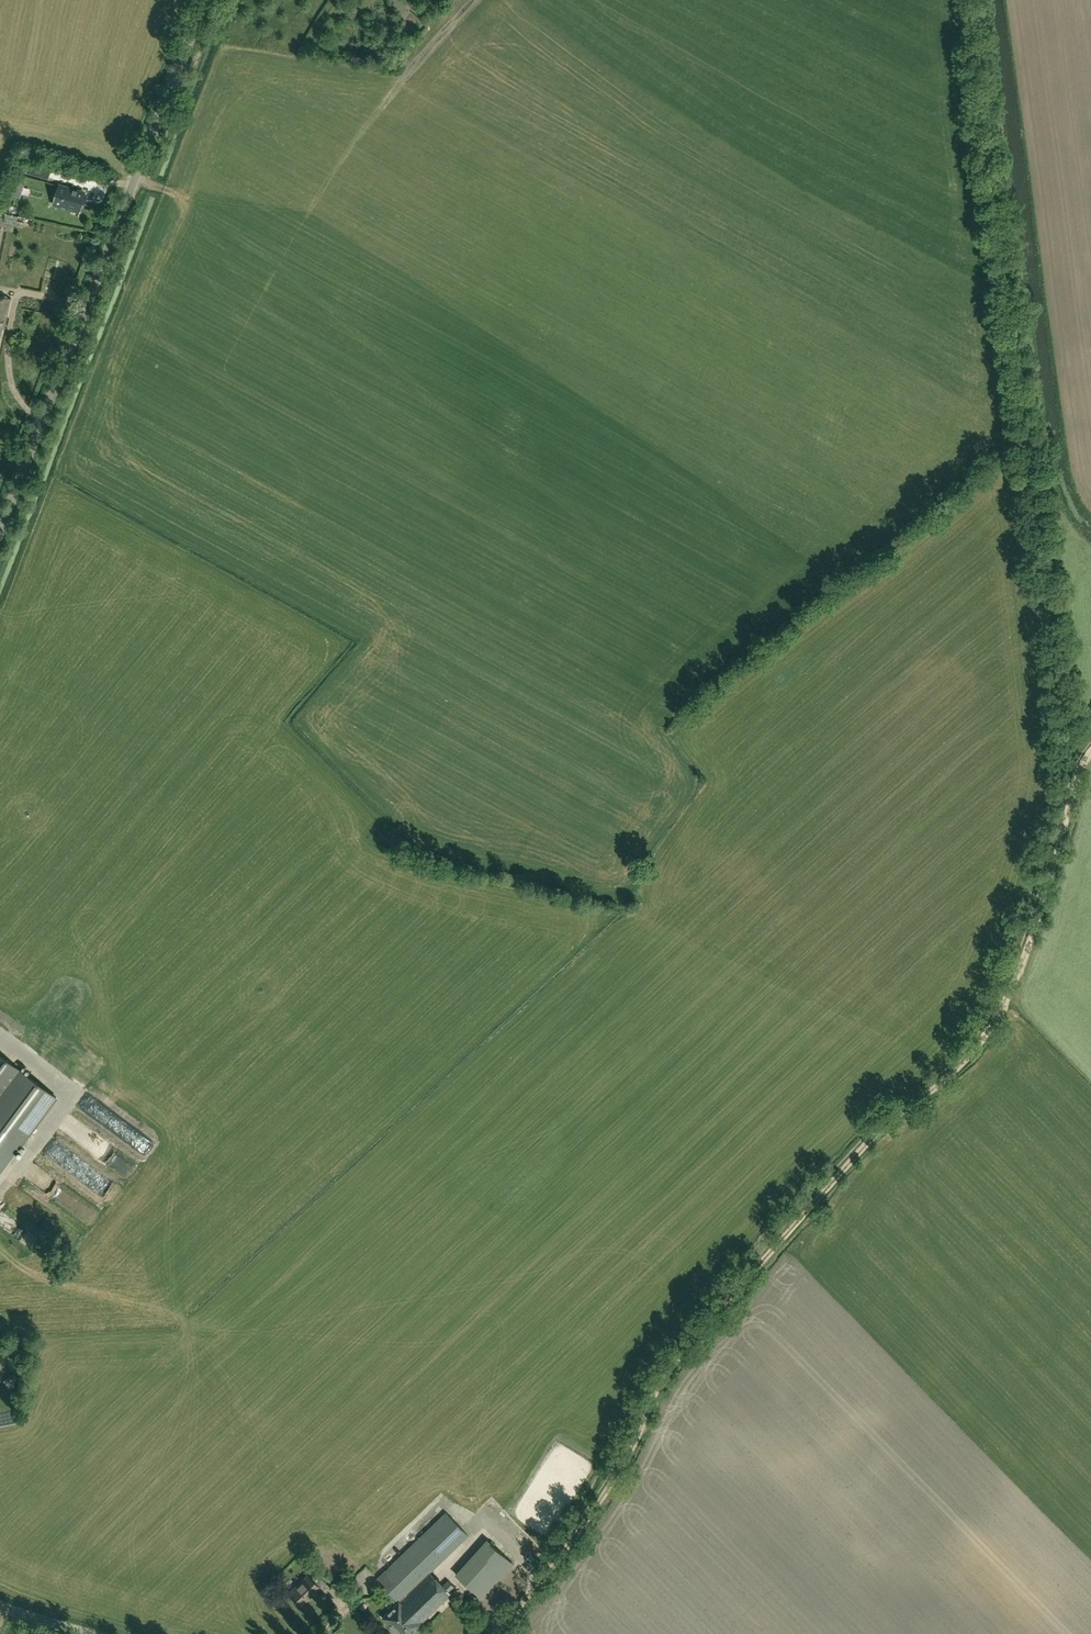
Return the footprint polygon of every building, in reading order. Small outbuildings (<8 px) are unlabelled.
[(48,180),(52,165),(30,158),(25,173),(48,180)] [(79,213),(85,191),(58,183),(54,197),(52,206),(59,208),(79,213)] [(0,297),(0,336),(4,320),(6,320),(10,300),(0,297)] [(11,1137),(22,1146),(58,1098),(0,1054),(0,1152),(11,1137)] [(98,1058),(87,1074),(93,1078),(104,1063),(98,1058)] [(95,1187),(111,1201),(122,1189),(106,1175),(95,1187)] [(397,1561),(389,1553),(382,1559),(390,1567),(378,1580),(394,1597),(392,1599),(397,1604),(383,1617),(399,1633),(410,1633),(451,1594),(448,1591),(452,1587),(446,1581),(443,1585),(430,1572),(468,1535),(446,1513),(397,1561)] [(489,1541),(458,1577),(482,1599),(514,1562),(489,1541)] [(308,1575),(290,1593),(302,1605),(319,1589),(324,1594),(329,1588),(315,1574),(311,1578),(308,1575)]
